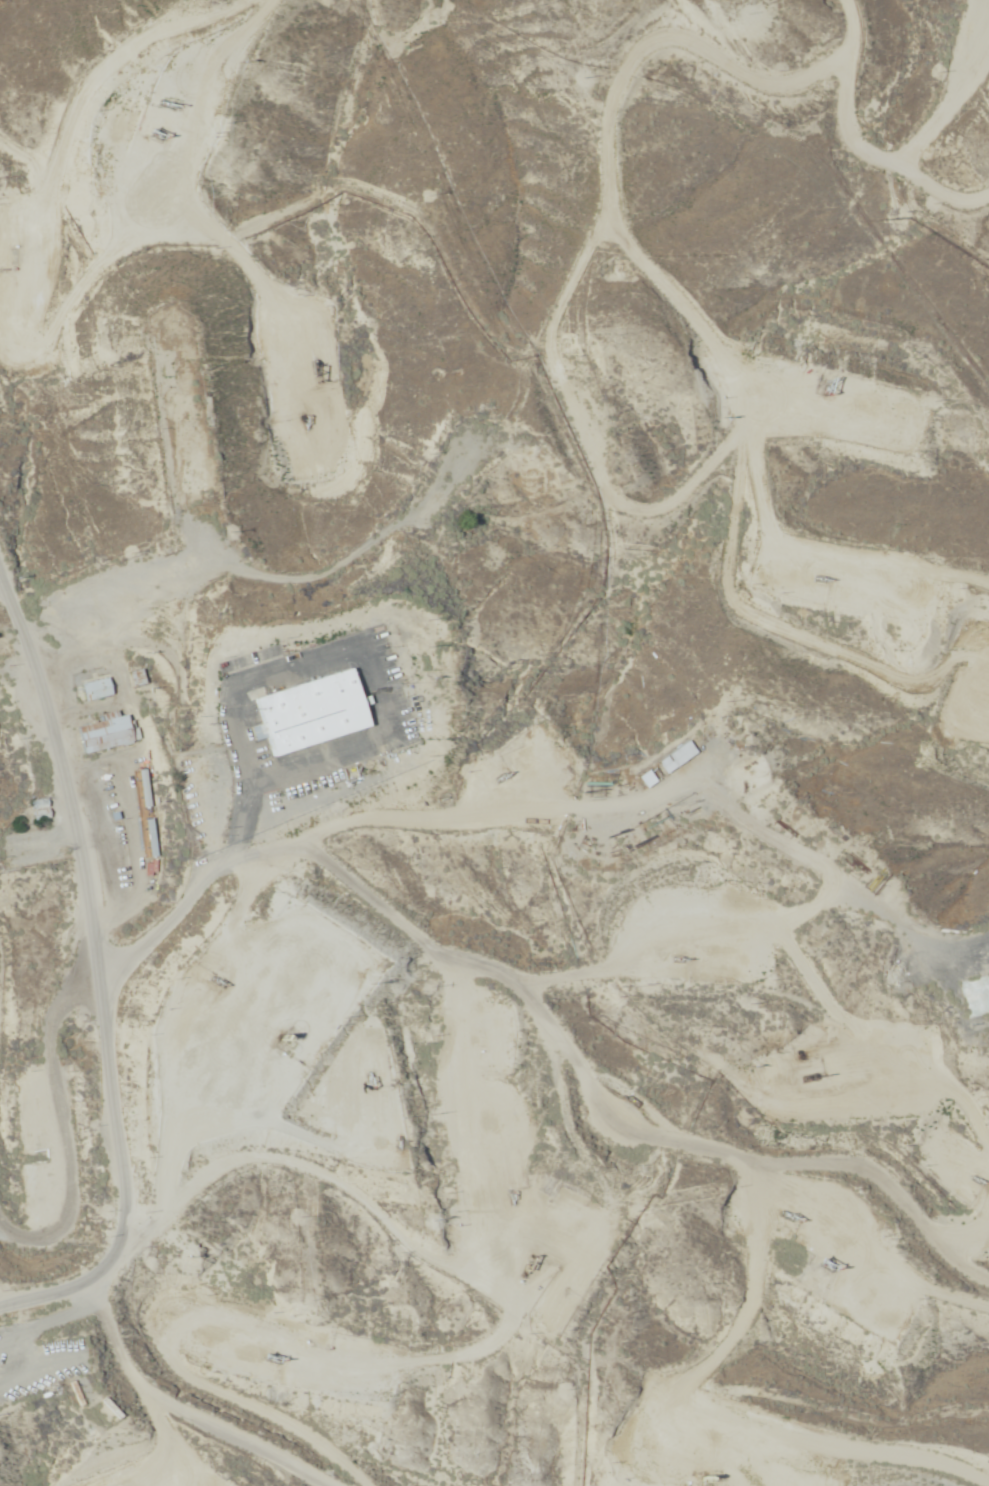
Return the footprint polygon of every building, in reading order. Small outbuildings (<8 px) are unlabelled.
[(11,654),(4,634),(0,636),(0,658),(11,654)] [(255,696),(263,725),(254,727),(258,742),(267,739),(272,756),(365,731),(348,671),(255,696)] [(83,685),(88,703),(117,695),(113,677),(83,685)] [(89,755),(141,743),(134,715),(124,718),(122,712),(107,715),(108,722),(83,728),(89,755)] [(653,762),(663,776),(694,754),(684,740),(653,762)] [(653,781),(645,770),(634,778),(643,789),(653,781)] [(143,786),(147,826),(162,825),(158,784),(143,786)] [(34,800),(34,819),(51,819),(51,800),(34,800)] [(102,1432),(119,1418),(102,1397),(85,1412),(102,1432)]
